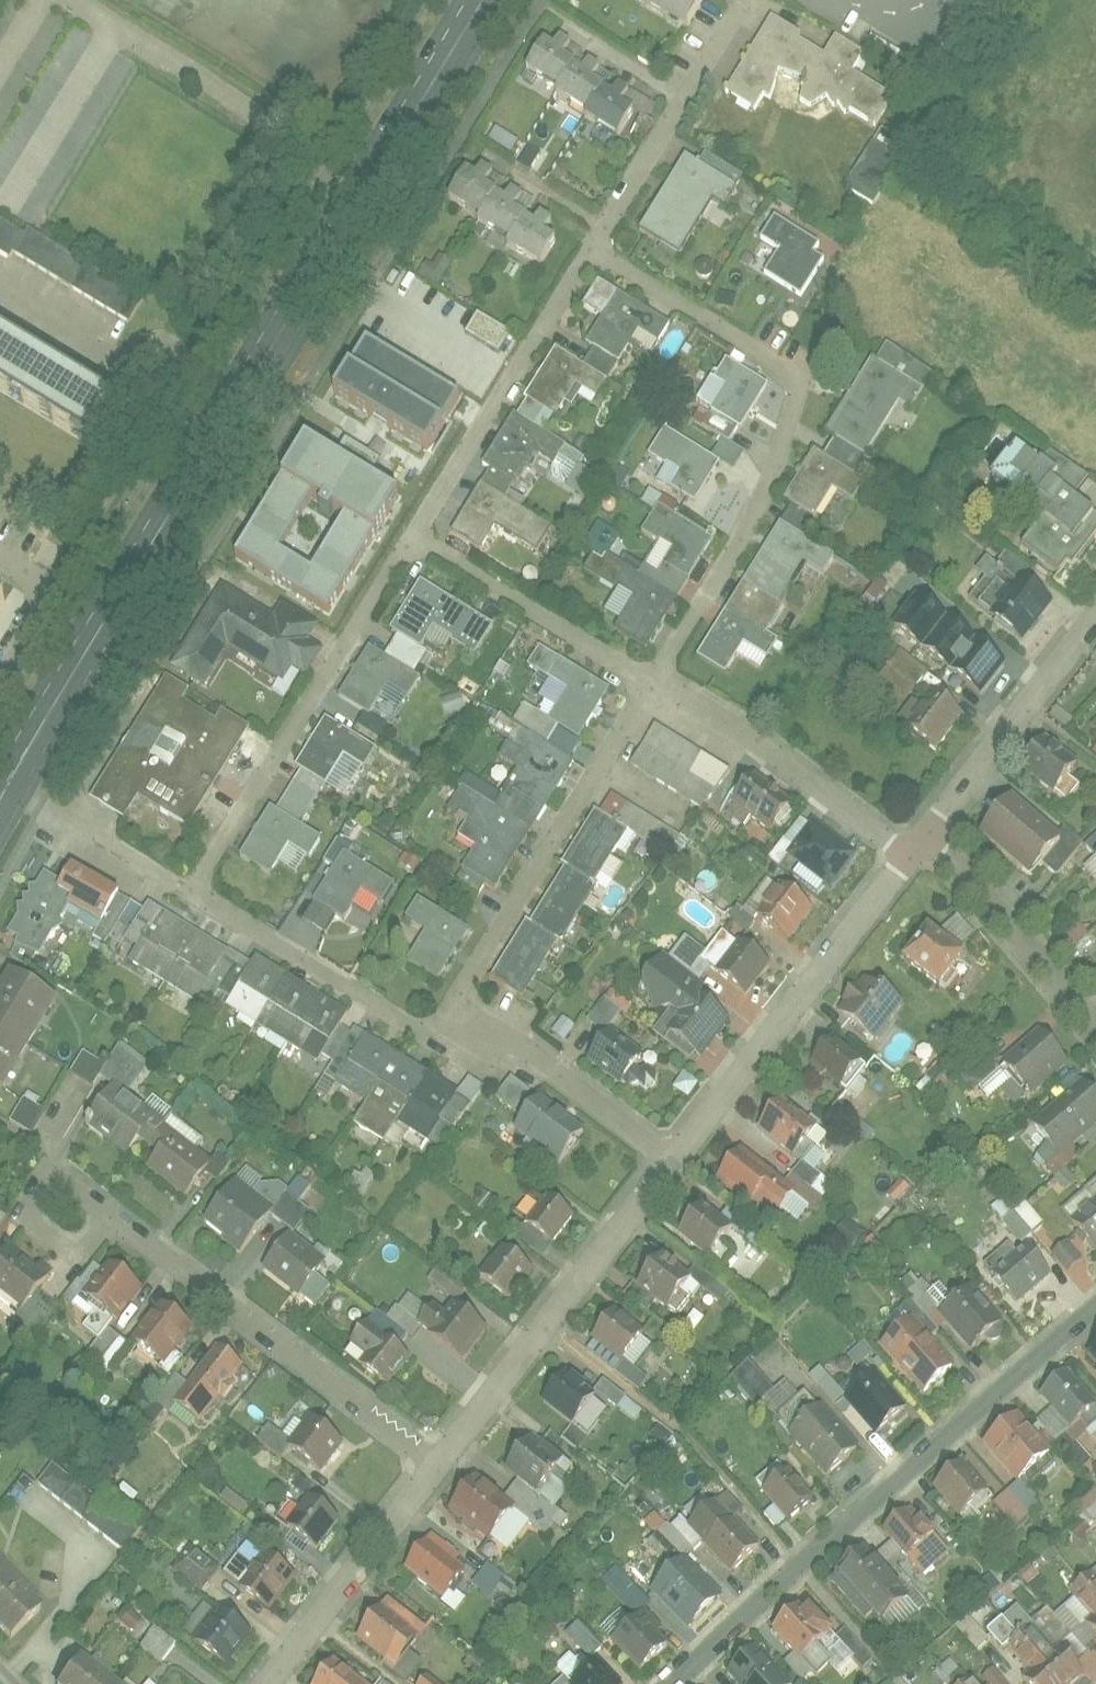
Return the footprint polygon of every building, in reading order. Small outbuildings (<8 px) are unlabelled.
[(688,31),(706,0),(633,0),(688,31)] [(767,17),(724,96),(754,112),(776,71),(802,85),(793,101),(806,109),(824,100),(875,128),(892,96),(851,73),(861,55),(833,39),(823,57),(793,41),(797,33),(767,17)] [(74,28),(64,52),(81,59),(91,35),(74,28)] [(542,46),(527,71),(563,89),(559,97),(591,116),(587,124),(620,141),(636,116),(600,99),(606,90),(575,74),(577,67),(542,46)] [(880,128),(841,189),(870,208),(909,147),(880,128)] [(529,145),(517,163),(528,170),(540,152),(529,145)] [(685,159),(642,231),(663,243),(681,254),(713,201),(724,208),(736,189),(685,159)] [(466,169),(451,194),(487,212),(483,220),(516,239),(511,247),(544,264),(560,239),(524,222),(530,213),(499,197),(502,190),(466,169)] [(129,322),(142,297),(0,219),(0,251),(129,322)] [(774,220),(762,239),(781,251),(766,274),(801,297),(823,262),(812,255),(817,247),(774,220)] [(432,256),(421,275),(436,284),(447,264),(432,256)] [(674,325),(618,294),(580,361),(558,348),(519,418),(513,415),(484,466),(490,470),(453,534),(482,551),(495,529),(538,554),(554,526),(522,508),(530,493),(518,487),(535,457),(576,480),(588,459),(547,436),(570,396),(594,409),(630,346),(654,360),(674,325)] [(496,348),(505,331),(475,315),(466,332),(496,348)] [(96,446),(120,405),(0,334),(0,389),(96,446)] [(368,343),(336,398),(434,455),(454,421),(448,417),(460,397),(368,343)] [(678,471),(669,487),(656,509),(643,531),(661,541),(642,576),(628,569),(618,588),(634,597),(619,624),(653,643),(710,539),(686,526),(698,504),(719,467),(734,475),(747,452),(732,444),(767,385),(725,360),(714,380),(725,386),(701,425),(723,439),(712,457),(668,433),(654,458),(678,471)] [(792,509),(699,655),(727,672),(743,646),(768,662),(779,644),(767,637),(811,567),(824,575),(835,558),(805,539),(835,492),(855,504),(878,466),(865,458),(899,405),(909,412),(922,391),(872,360),(825,434),(837,441),(826,458),(816,452),(783,503),(792,509)] [(303,423),(230,547),(331,606),(404,483),(303,423)] [(1023,545),(1058,572),(1066,562),(1072,566),(1089,544),(1075,533),(1088,516),(1047,484),(1052,477),(1013,446),(989,477),(1043,519),(1023,545)] [(370,646),(341,691),(371,711),(388,685),(408,698),(421,678),(415,674),(431,651),(423,645),(434,628),(475,655),(493,628),(420,581),(389,629),(399,636),(386,656),(370,646)] [(993,612),(1021,636),(1047,604),(1019,581),(993,612)] [(219,583),(168,665),(203,687),(227,648),(282,682),(291,667),(306,676),(321,651),(308,642),(318,626),(281,603),(273,617),(219,583)] [(978,692),(1000,666),(977,646),(955,672),(978,692)] [(463,869),(491,887),(574,759),(548,743),(560,724),(579,736),(607,692),(562,662),(550,681),(564,691),(547,716),(526,702),(513,722),(502,715),(492,731),(502,738),(454,812),(470,822),(460,838),(476,849),(463,869)] [(173,680),(98,801),(132,822),(146,799),(195,830),(256,731),(228,714),(222,724),(191,705),(198,695),(173,680)] [(907,727),(935,749),(958,719),(931,697),(907,727)] [(320,838),(301,826),(343,756),(364,769),(376,749),(325,718),(294,768),(303,773),(278,812),(270,807),(241,855),(271,873),(289,845),(309,857),(320,838)] [(702,809),(727,768),(652,723),(628,764),(702,809)] [(1027,767),(1054,790),(1071,770),(1044,747),(1027,767)] [(786,809),(751,786),(735,810),(770,833),(786,809)] [(976,830),(1022,871),(1042,848),(997,807),(976,830)] [(526,921),(489,980),(521,1000),(558,940),(564,944),(599,887),(594,883),(627,830),(595,811),(561,865),(567,868),(532,924),(526,921)] [(858,853),(813,819),(786,855),(830,889),(858,853)] [(336,865),(313,901),(342,920),(362,888),(384,902),(395,884),(350,855),(355,848),(341,839),(327,860),(336,865)] [(43,872),(8,940),(43,958),(68,910),(97,925),(116,889),(69,864),(60,881),(43,872)] [(801,903),(776,885),(754,916),(779,934),(801,903)] [(406,959),(437,978),(468,929),(418,898),(406,918),(425,930),(406,959)] [(118,952),(198,999),(227,951),(148,903),(118,952)] [(954,916),(939,932),(958,948),(972,932),(954,916)] [(1060,938),(1068,948),(1087,933),(1079,923),(1060,938)] [(922,926),(897,961),(936,989),(962,954),(922,926)] [(759,961),(731,939),(708,970),(737,991),(759,961)] [(257,955),(226,1004),(317,1061),(348,1012),(257,955)] [(662,1036),(695,1059),(725,1016),(654,968),(639,989),(676,1015),(662,1036)] [(1,1091),(55,1002),(6,972),(0,981),(0,1091),(1,1091)] [(899,1004),(863,978),(836,1015),(872,1041),(899,1004)] [(400,1123),(430,1140),(460,1090),(366,1035),(337,1084),(368,1102),(356,1123),(388,1142),(400,1123)] [(608,1036),(591,1060),(621,1081),(638,1057),(608,1036)] [(1066,1060),(1043,1037),(1009,1070),(1032,1093),(1066,1060)] [(811,1064),(840,1088),(861,1062),(831,1038),(811,1064)] [(91,1084),(102,1062),(79,1051),(69,1073),(91,1084)] [(672,1088),(687,1096),(696,1080),(680,1072),(672,1088)] [(512,1110),(527,1089),(509,1075),(493,1096),(512,1110)] [(154,1114),(115,1083),(84,1121),(123,1152),(154,1114)] [(1085,1084),(1036,1128),(1061,1156),(1095,1124),(1095,1097),(1085,1084)] [(8,1120),(31,1133),(46,1106),(23,1093),(8,1120)] [(776,1103),(757,1131),(791,1154),(811,1127),(776,1103)] [(581,1130),(544,1107),(524,1140),(561,1162),(581,1130)] [(146,1168),(185,1195),(207,1163),(168,1136),(146,1168)] [(717,1182),(751,1208),(771,1182),(737,1156),(717,1182)] [(201,1223),(242,1254),(271,1217),(230,1185),(201,1223)] [(534,1228),(555,1243),(576,1215),(554,1199),(534,1228)] [(1091,1255),(1095,1251),(1095,1201),(1067,1225),(1091,1255)] [(1001,1222),(1019,1243),(1042,1224),(1024,1202),(1001,1222)] [(687,1243),(709,1261),(728,1237),(696,1212),(678,1236),(687,1243)] [(849,1246),(861,1231),(847,1219),(834,1233),(849,1246)] [(263,1271),(300,1298),(326,1263),(289,1236),(263,1271)] [(1065,1240),(1050,1253),(1066,1271),(1081,1258),(1065,1240)] [(1046,1278),(1026,1250),(993,1274),(1012,1302),(1046,1278)] [(530,1269),(508,1252),(487,1280),(510,1296),(530,1269)] [(2,1254),(0,1257),(0,1292),(22,1309),(41,1283),(2,1254)] [(694,1292),(662,1264),(642,1287),(655,1298),(675,1315),(694,1292)] [(138,1289),(111,1268),(86,1300),(113,1321),(138,1289)] [(936,1311),(967,1353),(991,1335),(960,1293),(936,1311)] [(193,1332),(158,1307),(134,1340),(168,1366),(193,1332)] [(478,1328),(455,1307),(427,1339),(450,1359),(478,1328)] [(591,1340),(621,1362),(638,1340),(635,1338),(608,1318),(591,1340)] [(361,1370),(381,1383),(404,1348),(367,1323),(354,1342),(372,1353),(361,1370)] [(885,1348),(922,1392),(948,1371),(912,1326),(885,1348)] [(856,1365),(871,1354),(862,1342),(847,1354),(856,1365)] [(244,1365),(221,1348),(180,1406),(204,1422),(244,1365)] [(728,1375),(751,1405),(771,1390),(748,1360),(728,1375)] [(846,1400),(882,1441),(910,1415),(874,1375),(846,1400)] [(630,1420),(639,1409),(600,1379),(592,1390),(630,1420)] [(1093,1410),(1062,1379),(1042,1398),(1073,1430),(1093,1410)] [(547,1404),(576,1425),(593,1402),(564,1380),(547,1404)] [(834,1382),(822,1386),(827,1404),(839,1400),(834,1382)] [(786,1430),(823,1477),(850,1455),(813,1409),(786,1430)] [(1045,1456),(1013,1422),(988,1446),(1020,1480),(1045,1456)] [(340,1438),(320,1424),(297,1456),(318,1470),(340,1438)] [(507,1470),(537,1493),(553,1471),(523,1449),(507,1470)] [(51,1462),(34,1484),(120,1551),(137,1529),(51,1462)] [(983,1496),(958,1470),(937,1491),(962,1517),(983,1496)] [(760,1490),(786,1521),(807,1503),(781,1473),(760,1490)] [(1024,1510),(1035,1499),(1017,1480),(992,1504),(1014,1527),(1028,1514),(1024,1510)] [(453,1511),(491,1538),(510,1511),(472,1484),(453,1511)] [(1072,1506),(1088,1525),(1095,1519),(1095,1485),(1072,1506)] [(335,1517),(311,1500),(291,1529),(316,1545),(335,1517)] [(948,1551),(906,1506),(881,1530),(922,1574),(948,1551)] [(703,1542),(732,1573),(755,1552),(725,1521),(703,1542)] [(410,1569),(446,1598),(464,1576),(428,1547),(410,1569)] [(218,1568),(191,1549),(175,1573),(201,1592),(218,1568)] [(900,1593),(861,1552),(835,1576),(874,1618),(900,1593)] [(289,1577),(263,1555),(238,1585),(264,1607),(289,1577)] [(470,1582),(489,1596),(504,1577),(486,1562),(470,1582)] [(681,1618),(689,1627),(716,1604),(681,1565),(655,1589),(681,1618)] [(1089,1575),(1073,1589),(1095,1615),(1083,1626),(1095,1640),(1095,1583),(1089,1575)] [(3,1635),(29,1612),(0,1583),(0,1632),(3,1635)] [(798,1603),(770,1630),(800,1661),(829,1634),(798,1603)] [(1085,1676),(1019,1606),(991,1632),(1032,1676),(1023,1683),(1076,1683),(1085,1676)] [(381,1659),(394,1669),(417,1639),(383,1612),(359,1641),(381,1659)] [(245,1634),(220,1615),(197,1645),(222,1664),(245,1634)] [(610,1641),(641,1674),(667,1649),(636,1616),(610,1641)] [(964,1618),(955,1629),(973,1645),(982,1635),(964,1618)] [(565,1634),(589,1658),(600,1647),(576,1622),(565,1634)] [(137,1644),(159,1663),(175,1644),(153,1625),(137,1644)] [(753,1652),(727,1678),(733,1683),(785,1683),(753,1652)] [(81,1657),(60,1683),(116,1683),(81,1657)] [(956,1668),(946,1659),(931,1677),(939,1683),(942,1683),(956,1668)] [(331,1663),(316,1683),(360,1683),(331,1663)] [(577,1683),(613,1683),(594,1665),(589,1670),(576,1683),(577,1683)] [(980,1677),(986,1683),(1007,1683),(992,1666),(980,1677)] [(420,1675),(416,1683),(439,1683),(420,1675)]
